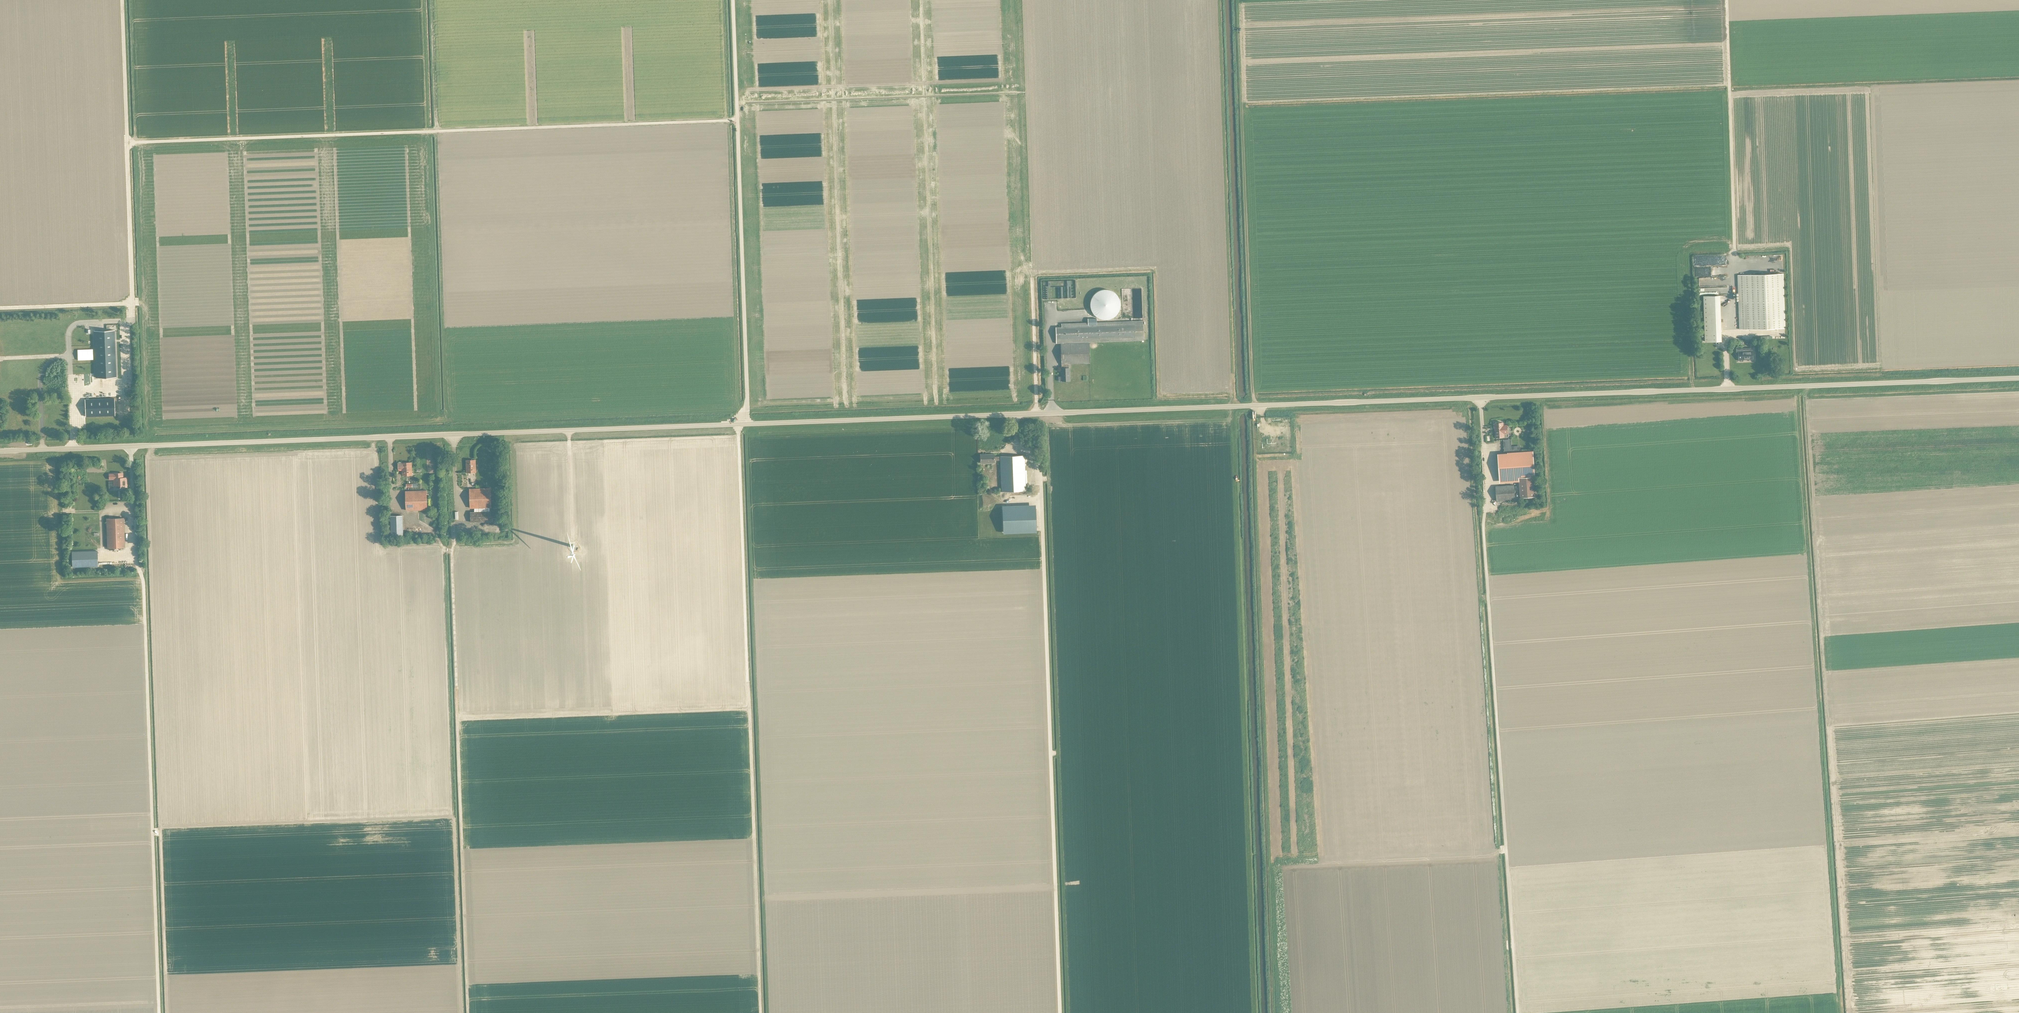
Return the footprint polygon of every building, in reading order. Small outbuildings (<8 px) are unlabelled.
[(1704,265),(1691,265),(1691,274),(1704,274),(1704,265)] [(1783,274),(1737,276),(1739,330),(1784,328),(1783,274)] [(1101,320),(1105,321),(1109,320),(1113,318),(1116,316),(1118,313),(1120,309),(1120,305),(1119,301),(1117,297),(1115,294),(1111,292),(1108,290),(1104,290),(1100,291),(1096,293),(1093,295),(1091,299),(1089,302),(1089,306),(1090,310),(1092,314),(1094,317),(1097,319),(1101,320)] [(1055,328),(1056,344),(1141,341),(1142,342),(1143,342),(1143,341),(1142,321),(1096,323),(1096,319),(1087,319),(1087,323),(1061,324),(1061,328),(1055,328)] [(94,347),(95,378),(116,377),(114,331),(93,332),(94,343),(93,343),(93,347),(94,347)] [(1721,341),(1720,332),(1704,333),(1705,342),(1721,341)] [(1068,364),(1089,364),(1089,343),(1060,344),(1061,365),(1061,364),(1061,369),(1061,382),(1069,381),(1069,368),(1068,368),(1068,364)] [(1749,351),(1749,348),(1741,349),(1741,352),(1736,352),(1736,349),(1736,355),(1737,356),(1738,355),(1738,360),(1738,361),(1739,362),(1742,362),(1743,361),(1743,360),(1752,360),(1752,351),(1749,351)] [(85,400),(85,417),(114,416),(114,399),(85,400)] [(1503,438),(1503,433),(1504,432),(1504,433),(1505,433),(1505,430),(1507,430),(1507,425),(1503,425),(1502,423),(1494,424),(1493,424),(1493,428),(1494,428),(1495,438),(1503,438)] [(1499,479),(1518,478),(1533,477),(1531,452),(1497,454),(1499,479)] [(1025,491),(1024,456),(1000,457),(994,457),(994,454),(993,454),(993,455),(980,455),(980,464),(994,463),(994,461),(1000,461),(1001,492),(1025,491)] [(466,461),(466,473),(475,473),(475,461),(466,461)] [(398,464),(398,470),(402,469),(402,476),(411,475),(411,463),(402,463),(402,464),(398,464)] [(113,474),(109,475),(109,480),(113,480),(113,486),(123,486),(122,474),(113,474)] [(1520,500),(1535,499),(1533,477),(1518,478),(1520,500)] [(1496,502),(1514,500),(1513,486),(1495,487),(1496,502)] [(491,508),(490,489),(469,489),(470,509),(491,508)] [(405,492),(406,511),(427,510),(426,491),(405,492)] [(1036,532),(1035,510),(1002,511),(1003,533),(1036,532)] [(470,513),(470,523),(490,522),(490,512),(470,513)] [(390,516),(391,537),(403,536),(402,516),(390,516)] [(124,548),(123,519),(106,519),(107,548),(124,548)] [(71,553),(72,568),(98,567),(97,552),(71,553)]
